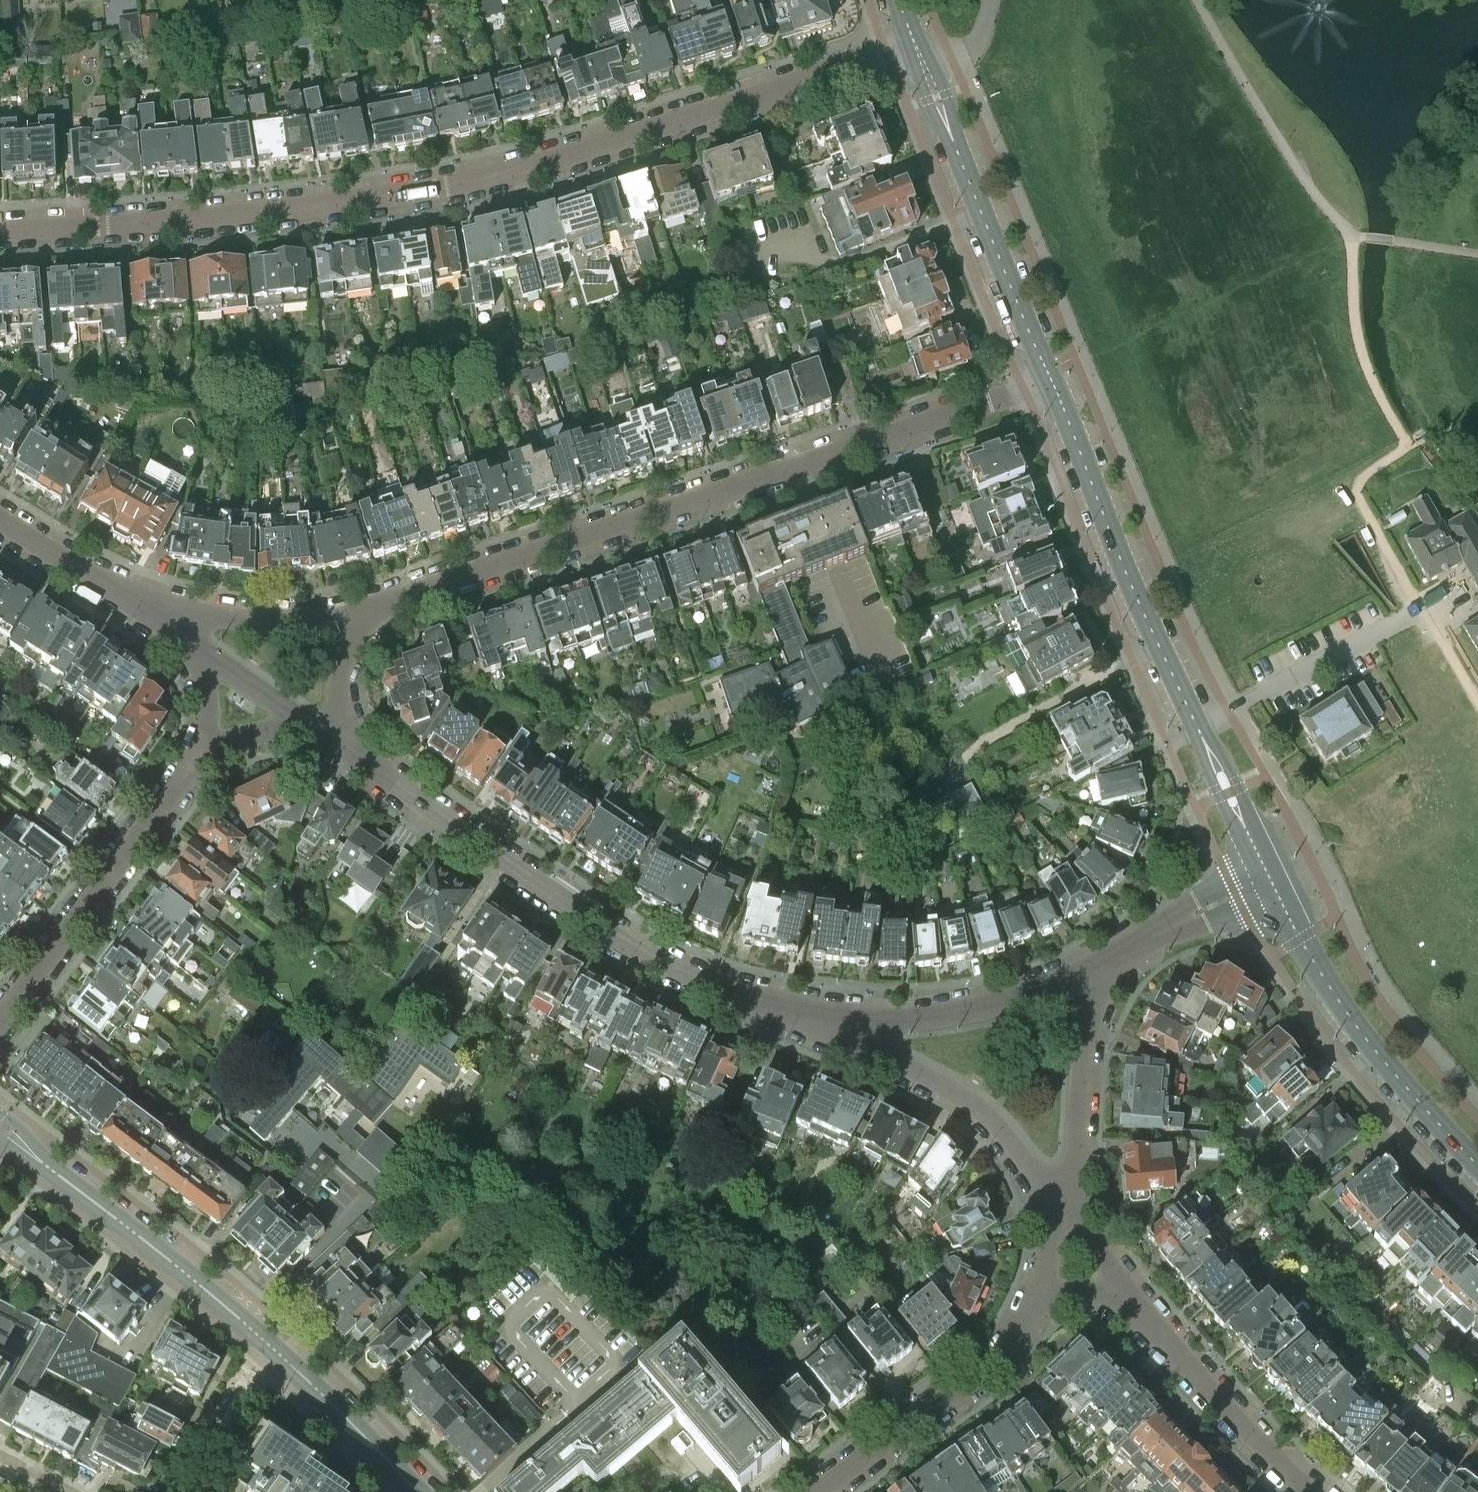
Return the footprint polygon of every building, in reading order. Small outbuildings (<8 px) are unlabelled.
[(474,5),(478,20),(503,14),(500,0),(494,0),(474,5)] [(598,99),(627,90),(606,23),(623,17),(621,11),(617,0),(599,0),(604,17),(589,22),(599,52),(596,53),(599,62),(587,65),(598,99)] [(662,41),(660,35),(648,39),(637,5),(636,0),(617,0),(621,11),(623,17),(644,84),(645,84),(644,81),(660,76),(662,79),(670,76),(670,73),(673,72),(673,70),(662,41)] [(678,25),(668,28),(670,34),(669,35),(680,70),(684,69),(686,70),(694,68),(695,65),(708,61),(688,0),(670,0),(678,25)] [(708,61),(722,57),(725,58),(732,56),(733,53),(736,52),(723,10),(712,14),(707,0),(688,0),(708,61)] [(744,51),(759,46),(761,47),(767,45),(768,43),(772,41),(759,0),(748,0),(746,1),(746,0),(728,0),(744,51)] [(780,37),(795,33),(795,34),(801,32),(804,34),(810,32),(812,29),(815,28),(818,29),(824,27),(825,25),(832,23),(829,15),(830,12),(829,5),(826,4),(825,0),(769,0),(780,37)] [(19,3),(1,5),(3,29),(20,27),(19,3)] [(429,21),(426,7),(414,10),(417,24),(429,21)] [(209,38),(210,38),(223,37),(225,36),(222,11),(206,13),(209,38)] [(119,18),(121,37),(122,46),(143,44),(139,15),(119,18)] [(161,41),(158,15),(140,18),(144,43),(161,41)] [(606,23),(627,90),(644,84),(623,17),(606,23)] [(100,47),(122,46),(121,37),(99,38),(100,47)] [(211,50),(224,49),(223,37),(210,38),(211,50)] [(552,61),(559,84),(564,83),(571,108),(598,99),(587,65),(573,70),(563,38),(546,43),(552,61)] [(540,47),(545,63),(552,60),(547,45),(540,47)] [(139,57),(152,55),(151,47),(139,49),(139,57)] [(522,77),(535,118),(563,110),(551,69),(539,72),(536,64),(520,68),(522,77)] [(535,118),(522,77),(520,68),(503,73),(506,82),(494,85),(503,114),(501,115),(504,127),(535,118)] [(348,77),(350,88),(339,90),(343,110),(334,111),(344,156),(359,154),(359,155),(370,153),(359,105),(364,104),(359,84),(357,74),(348,77)] [(475,79),(459,83),(461,91),(473,135),(488,132),(491,127),(500,125),(495,107),(497,107),(489,79),(476,83),(475,79)] [(258,96),(256,81),(246,83),(248,98),(258,96)] [(182,98),(191,97),(189,83),(180,85),(182,98)] [(365,83),(359,84),(364,104),(370,103),(365,83)] [(473,135),(461,91),(459,83),(443,87),(444,93),(432,96),(439,125),(437,126),(440,139),(454,136),(458,138),(473,135)] [(144,177),(169,176),(165,129),(156,129),(155,107),(144,108),(143,90),(135,90),(137,109),(139,109),(144,177)] [(256,168),(245,101),(244,91),(228,93),(233,123),(223,124),(230,169),(244,168),(244,169),(256,168)] [(328,158),(344,156),(334,111),(324,113),(319,92),(304,95),(318,161),(329,159),(328,158)] [(277,119),(285,164),(301,162),(302,163),(314,161),(300,94),(284,97),(289,118),(277,119)] [(398,96),(399,105),(409,147),(437,142),(431,116),(433,116),(428,94),(413,97),(412,94),(398,96)] [(409,147),(399,105),(398,96),(397,96),(381,98),(383,108),(368,110),(377,153),(409,147)] [(108,125),(106,109),(105,97),(92,98),(94,126),(94,130),(94,134),(93,134),(93,133),(71,135),(71,137),(65,138),(66,159),(75,158),(77,182),(95,180),(95,179),(111,178),(107,133),(109,133),(109,128),(108,125)] [(272,165),(285,164),(277,119),(268,120),(265,98),(249,101),(259,168),(272,166),(272,165)] [(214,171),(230,169),(223,124),(212,125),(210,103),(194,105),(202,173),(214,172),(214,171)] [(177,128),(165,129),(169,176),(198,173),(190,105),(174,107),(177,128)] [(140,176),(135,106),(126,107),(127,123),(123,124),(123,127),(123,132),(109,133),(107,133),(111,178),(140,176)] [(832,160),(882,141),(882,140),(885,133),(882,124),(875,121),(870,109),(809,133),(815,148),(826,144),(832,160)] [(30,131),(31,184),(46,183),(46,178),(57,177),(55,121),(39,121),(40,130),(30,131)] [(17,123),(2,124),(3,181),(15,180),(15,185),(31,184),(30,131),(18,131),(17,123)] [(826,177),(832,193),(863,182),(881,175),(879,169),(891,164),(882,141),(832,160),(837,173),(826,177)] [(702,162),(710,184),(716,203),(774,184),(761,144),(736,152),(736,153),(728,155),(728,154),(702,162)] [(648,180),(663,224),(699,212),(694,197),(691,198),(687,187),(690,186),(688,179),(685,180),(682,172),(679,171),(648,180)] [(628,218),(632,231),(635,242),(642,266),(656,262),(645,227),(644,222),(658,217),(646,180),(621,188),(625,201),(626,201),(631,217),(628,218)] [(863,182),(832,193),(817,199),(839,256),(916,225),(919,220),(907,189),(901,187),(885,193),(881,185),(866,191),(863,182)] [(723,226),(716,203),(710,184),(696,189),(699,197),(709,229),(723,226)] [(635,242),(632,231),(628,218),(624,220),(618,203),(620,203),(616,190),(589,198),(601,235),(616,230),(621,246),(635,242)] [(781,209),(794,205),(791,197),(779,200),(781,209)] [(555,208),(567,248),(572,262),(586,309),(591,307),(592,313),(605,309),(604,303),(620,298),(606,251),(601,235),(589,198),(555,208)] [(563,288),(558,266),(572,262),(567,248),(555,208),(525,217),(545,292),(563,288)] [(501,266),(514,263),(523,299),(542,294),(522,218),(493,224),(501,266)] [(475,309),(476,309),(495,306),(488,269),(501,266),(493,224),(463,231),(471,280),(466,281),(467,289),(470,306),(473,321),(477,320),(475,309)] [(457,278),(462,277),(455,234),(445,236),(445,233),(429,236),(436,277),(437,282),(439,295),(459,291),(457,278)] [(399,242),(406,288),(433,284),(426,239),(416,240),(399,242)] [(381,292),(406,288),(399,242),(383,245),(383,246),(374,247),(381,292)] [(343,251),(348,295),(373,291),(367,248),(343,251)] [(321,299),(348,295),(343,251),(315,255),(321,299)] [(878,284),(884,299),(938,280),(932,264),(933,264),(934,260),(932,253),(928,251),(916,256),(914,251),(888,261),(887,257),(875,262),(881,278),(887,275),(889,280),(878,284)] [(279,259),(285,307),(309,304),(306,280),(310,280),(309,266),(305,267),(304,256),(279,259)] [(285,307),(279,259),(252,262),(256,310),(285,307)] [(219,265),(224,313),(248,311),(244,263),(219,265)] [(196,315),(224,313),(219,265),(193,267),(196,315)] [(164,317),(188,316),(185,268),(159,270),(164,317)] [(164,317),(159,270),(133,271),(133,283),(130,284),(131,297),(134,296),(136,319),(164,317)] [(96,273),(101,323),(102,334),(113,333),(116,334),(117,344),(127,343),(121,272),(97,274),(97,273),(96,273)] [(76,325),(101,323),(96,273),(72,274),(72,275),(76,325)] [(63,326),(76,325),(72,275),(48,276),(54,348),(64,348),(63,326)] [(36,352),(47,351),(44,317),(41,276),(14,277),(18,329),(34,328),(36,352)] [(14,277),(0,278),(0,336),(8,335),(7,329),(18,329),(14,277)] [(938,281),(938,280),(884,299),(892,319),(896,318),(907,345),(908,344),(908,345),(910,344),(918,341),(916,335),(929,330),(930,332),(940,328),(938,322),(952,317),(945,300),(947,299),(946,297),(947,293),(943,284),(940,282),(939,281),(938,281)] [(467,289),(464,289),(459,290),(462,307),(470,306),(467,289)] [(736,303),(743,324),(769,315),(763,294),(736,303)] [(439,298),(431,299),(432,311),(441,309),(439,298)] [(378,300),(379,312),(388,311),(386,299),(378,300)] [(372,315),(379,314),(379,312),(378,300),(370,301),(372,315)] [(716,326),(739,318),(733,302),(710,310),(716,326)] [(686,324),(696,321),(705,319),(702,308),(683,313),(686,324)] [(656,330),(662,349),(675,345),(669,326),(656,330)] [(908,345),(911,355),(913,360),(912,360),(918,379),(969,362),(963,345),(965,344),(967,341),(965,334),(961,331),(951,335),(949,329),(918,341),(910,344),(908,345)] [(634,331),(632,332),(619,336),(623,347),(638,343),(634,331)] [(141,347),(140,335),(130,335),(131,348),(141,347)] [(545,357),(558,354),(555,343),(554,339),(547,340),(548,346),(543,347),(545,357)] [(555,343),(558,354),(567,352),(565,341),(555,343)] [(834,362),(828,343),(817,347),(823,365),(834,362)] [(790,372),(806,417),(832,408),(843,404),(830,366),(824,368),(816,346),(798,351),(803,364),(789,368),(791,372),(790,372)] [(582,348),(567,353),(571,367),(587,362),(582,348)] [(830,366),(843,404),(858,399),(845,362),(830,366)] [(323,373),(326,399),(359,394),(356,369),(323,373)] [(522,380),(529,378),(533,376),(531,372),(530,369),(519,373),(522,380)] [(18,386),(23,377),(12,370),(7,379),(18,386)] [(63,382),(63,370),(53,370),(54,382),(63,382)] [(790,372),(764,381),(779,426),(806,417),(790,372)] [(729,391),(744,437),(770,429),(760,400),(763,399),(759,388),(754,389),(750,376),(736,381),(738,388),(729,391)] [(459,380),(447,383),(450,395),(462,392),(459,380)] [(304,397),(303,385),(293,385),(293,398),(304,397)] [(122,387),(122,398),(125,399),(136,398),(135,386),(122,387)] [(701,392),(706,405),(700,407),(704,418),(707,418),(716,446),(744,437),(729,391),(718,395),(715,388),(701,392)] [(53,403),(60,407),(69,394),(62,389),(53,403)] [(360,408),(376,404),(373,392),(357,395),(360,408)] [(376,397),(380,411),(396,407),(392,393),(376,397)] [(125,399),(122,398),(119,397),(115,409),(131,414),(136,402),(125,399)] [(8,403),(0,398),(0,417),(8,403)] [(44,406),(48,409),(52,402),(45,398),(41,405),(44,406)] [(325,400),(313,401),(314,412),(326,409),(325,400)] [(668,408),(684,457),(703,451),(701,445),(706,443),(692,400),(668,408)] [(277,403),(278,418),(293,417),(292,406),(292,402),(277,403)] [(313,414),(310,402),(294,405),(295,418),(313,414)] [(236,417),(236,404),(222,404),(222,417),(236,417)] [(15,407),(0,431),(0,460),(7,464),(11,457),(14,459),(38,421),(29,415),(29,416),(15,407)] [(657,466),(684,457),(668,408),(653,413),(653,412),(642,416),(657,466)] [(631,475),(657,466),(642,416),(615,425),(631,475)] [(592,433),(590,426),(589,423),(566,430),(586,489),(608,482),(592,433)] [(608,482),(631,475),(615,425),(592,433),(608,482)] [(41,438),(38,437),(19,465),(23,467),(17,476),(39,490),(68,446),(58,440),(61,435),(48,426),(41,438)] [(103,437),(97,448),(104,452),(110,441),(103,437)] [(574,493),(582,490),(566,441),(542,449),(559,497),(559,498),(574,493)] [(455,455),(464,453),(461,443),(452,446),(455,455)] [(978,494),(988,490),(998,486),(1025,477),(1014,448),(1014,447),(1009,445),(1009,446),(965,460),(978,494)] [(78,452),(68,446),(39,490),(63,504),(68,496),(72,498),(90,469),(87,467),(94,455),(81,447),(78,452)] [(545,502),(559,497),(542,449),(521,456),(537,505),(545,503),(545,502)] [(529,508),(537,505),(521,456),(499,464),(515,512),(528,507),(529,508)] [(514,512),(515,512),(499,464),(475,472),(489,513),(492,520),(500,518),(500,517),(514,512)] [(97,519),(113,528),(139,477),(125,469),(121,475),(107,468),(98,483),(95,481),(81,506),(99,516),(97,519)] [(950,505),(938,470),(911,479),(923,515),(950,505)] [(486,515),(489,513),(475,472),(472,473),(472,472),(459,476),(448,481),(448,480),(447,481),(463,529),(466,529),(466,528),(478,524),(479,525),(488,522),(486,515)] [(163,490),(139,477),(113,528),(114,528),(113,530),(115,535),(127,542),(131,541),(133,538),(148,547),(151,542),(158,547),(179,508),(183,501),(178,499),(187,482),(172,473),(163,490)] [(893,488),(880,492),(895,533),(899,531),(913,526),(918,542),(933,537),(926,520),(923,521),(909,483),(907,483),(903,480),(895,483),(893,488)] [(457,531),(463,529),(447,481),(427,488),(443,536),(444,536),(444,535),(457,531)] [(998,486),(988,490),(990,498),(973,504),(979,520),(987,517),(992,530),(1035,514),(1029,497),(1032,496),(1027,485),(1013,491),(1013,493),(1002,497),(998,486)] [(429,541),(443,536),(427,488),(405,495),(420,543),(421,544),(429,541)] [(905,547),(899,531),(895,533),(880,492),(879,492),(875,489),(867,492),(865,497),(852,501),(867,542),(886,536),(891,552),(905,547)] [(407,547),(420,543),(405,495),(392,499),(390,493),(380,496),(382,502),(397,550),(398,550),(398,551),(407,548),(407,547)] [(1467,513),(1443,527),(1427,496),(1412,505),(1424,528),(1404,539),(1428,583),(1463,564),(1477,591),(1477,532),(1467,513)] [(251,512),(248,512),(249,500),(235,498),(234,510),(233,516),(229,571),(256,573),(257,520),(256,520),(257,502),(251,502),(251,512)] [(746,536),(737,540),(789,670),(775,676),(769,664),(719,680),(733,721),(771,709),(774,721),(792,715),(798,727),(858,699),(832,643),(811,650),(785,586),(804,578),(804,579),(825,571),(825,572),(846,564),(869,555),(847,499),(826,507),(825,506),(805,515),(805,514),(784,522),(784,521),(764,529),(763,528),(745,535),(746,536)] [(382,502),(361,509),(375,559),(385,555),(384,554),(397,550),(382,502)] [(309,517),(300,518),(299,506),(283,507),(284,519),(286,519),(290,572),(316,570),(316,571),(310,520),(309,517)] [(207,512),(184,509),(173,560),(199,565),(207,512)] [(335,514),(346,564),(371,558),(357,509),(335,514)] [(233,516),(207,512),(199,565),(216,567),(216,569),(229,571),(233,516)] [(344,564),(346,564),(335,514),(310,520),(316,571),(326,569),(327,570),(344,566),(344,564)] [(1035,514),(992,530),(997,542),(989,545),(995,561),(998,560),(1000,567),(1024,558),(1020,547),(1032,543),(1033,545),(1048,540),(1043,527),(1041,528),(1035,514)] [(261,574),(290,572),(286,519),(284,519),(260,521),(261,574)] [(724,596),(748,588),(732,540),(707,548),(724,596)] [(701,604),(724,596),(707,548),(685,556),(701,604)] [(1028,559),(1006,568),(1015,594),(1062,576),(1056,562),(1055,563),(1051,554),(1029,562),(1028,559)] [(681,610),(701,604),(685,556),(665,563),(681,610)] [(657,565),(632,573),(649,621),(673,613),(657,565)] [(653,632),(649,621),(632,573),(611,580),(628,628),(631,639),(653,632)] [(10,587),(4,583),(2,577),(0,576),(0,604),(10,587)] [(631,639),(611,580),(590,587),(610,646),(631,639)] [(1022,637),(1041,627),(1040,625),(1062,616),(1061,614),(1075,608),(1063,580),(1019,599),(1027,617),(1015,623),(1022,637)] [(10,587),(0,604),(0,635),(1,633),(11,639),(34,602),(33,602),(32,597),(25,593),(21,594),(10,587)] [(560,597),(578,648),(604,640),(587,587),(560,597)] [(916,617),(908,596),(890,602),(898,624),(916,617)] [(551,657),(578,648),(560,597),(534,605),(551,657)] [(40,657),(64,617),(39,601),(10,647),(25,656),(29,650),(40,657)] [(537,673),(539,672),(541,678),(552,674),(546,656),(546,655),(530,607),(517,611),(508,611),(501,616),(513,650),(517,662),(518,665),(533,660),(537,673)] [(517,662),(513,650),(501,616),(498,618),(489,618),(481,623),(469,627),(485,676),(486,676),(492,696),(503,693),(499,681),(504,679),(499,664),(511,660),(513,664),(517,662)] [(97,638),(64,617),(40,657),(53,665),(50,671),(40,686),(52,695),(58,687),(61,685),(85,649),(88,651),(97,638)] [(1463,628),(1477,654),(1477,619),(1463,628)] [(1046,636),(1041,627),(1022,637),(1016,640),(1030,666),(1015,674),(1027,696),(1093,661),(1084,644),(1083,645),(1083,644),(1085,643),(1088,634),(1084,626),(1075,624),(1072,625),(1071,624),(1046,636)] [(678,642),(683,641),(679,630),(674,632),(678,642)] [(439,669),(454,664),(455,669),(477,661),(471,643),(449,650),(443,633),(423,642),(424,645),(416,648),(419,658),(404,663),(400,660),(388,672),(386,678),(383,689),(391,696),(443,680),(447,678),(444,670),(440,672),(439,669)] [(82,691),(95,700),(122,659),(121,658),(120,654),(113,649),(109,650),(98,642),(80,668),(78,666),(64,688),(78,698),(82,691)] [(0,660),(0,669),(4,671),(13,655),(6,650),(0,660)] [(137,669),(122,659),(95,700),(108,708),(103,715),(117,725),(132,704),(130,703),(146,679),(137,673),(137,669)] [(556,684),(563,681),(560,670),(552,673),(556,684)] [(933,684),(928,672),(920,675),(925,687),(933,684)] [(666,690),(662,677),(656,674),(649,676),(655,694),(666,690)] [(449,694),(443,680),(391,696),(388,696),(389,708),(394,716),(402,713),(401,723),(422,744),(451,704),(443,699),(442,696),(449,694)] [(649,683),(644,684),(643,685),(647,696),(653,694),(649,683)] [(1345,694),(1299,723),(1301,724),(1324,762),(1325,764),(1327,763),(1327,762),(1369,736),(1371,735),(1370,733),(1369,734),(1365,727),(1382,717),(1362,685),(1346,695),(1345,694)] [(140,757),(141,757),(157,735),(156,734),(164,722),(163,716),(165,716),(163,701),(161,701),(160,694),(160,695),(147,687),(112,737),(109,736),(96,755),(87,767),(95,773),(117,741),(125,747),(120,755),(134,765),(140,757)] [(625,702),(633,700),(630,688),(622,690),(625,702)] [(63,698),(57,694),(48,707),(53,711),(63,698)] [(1068,753),(1121,723),(1123,720),(1117,709),(1112,708),(1108,710),(1104,701),(1087,710),(1085,706),(1070,713),(1069,710),(1050,721),(1068,753)] [(10,711),(0,703),(0,724),(10,711)] [(1392,727),(1400,722),(1389,703),(1380,708),(1392,727)] [(458,707),(452,715),(428,748),(445,760),(444,762),(453,768),(480,729),(470,722),(473,717),(458,707)] [(36,718),(30,713),(25,719),(31,724),(36,718)] [(1385,722),(1378,726),(1382,733),(1389,728),(1385,722)] [(1121,725),(1121,723),(1068,753),(1074,766),(1067,770),(1074,784),(1090,776),(1089,772),(1127,753),(1123,745),(1129,741),(1121,725)] [(522,730),(512,745),(494,769),(499,772),(502,775),(489,794),(495,799),(510,810),(511,809),(537,771),(520,759),(530,744),(525,741),(529,736),(522,730)] [(481,788),(494,769),(512,745),(496,734),(491,742),(481,735),(456,770),(481,788)] [(87,767),(96,755),(88,749),(79,761),(77,760),(87,767)] [(1127,802),(1129,801),(1131,810),(1147,806),(1139,769),(1137,770),(1128,755),(1108,766),(1110,771),(1105,772),(1106,776),(1095,778),(1102,806),(1127,801),(1127,802)] [(511,809),(522,817),(521,817),(529,823),(560,779),(557,776),(564,767),(549,756),(537,771),(511,809)] [(575,759),(567,771),(572,774),(580,762),(575,759)] [(795,768),(799,776),(816,767),(812,759),(795,768)] [(87,767),(77,760),(69,769),(66,766),(56,780),(68,789),(99,813),(106,803),(116,789),(95,773),(87,767)] [(235,797),(250,828),(296,807),(287,787),(282,789),(277,778),(273,780),(268,778),(257,783),(256,787),(235,797)] [(580,793),(562,780),(531,824),(539,829),(539,828),(550,836),(580,793)] [(614,786),(608,794),(613,797),(621,785),(617,782),(614,786)] [(614,786),(609,783),(601,795),(605,798),(608,794),(614,786)] [(993,825),(985,810),(986,809),(975,789),(939,809),(947,822),(957,817),(968,838),(993,825)] [(43,804),(35,815),(74,845),(95,816),(64,792),(50,810),(43,804)] [(580,793),(550,836),(563,845),(564,844),(571,849),(600,807),(580,793)] [(314,795),(312,801),(305,819),(314,825),(296,851),(298,854),(305,859),(309,859),(322,839),(330,844),(335,843),(354,815),(330,799),(328,803),(314,795)] [(627,820),(605,804),(592,823),(595,825),(575,853),(583,859),(585,857),(586,858),(587,856),(598,863),(627,820)] [(1030,821),(1041,811),(1034,804),(1023,814),(1030,821)] [(1007,808),(996,814),(1001,824),(1013,818),(1007,808)] [(1100,832),(1095,843),(1132,859),(1136,850),(1135,849),(1139,840),(1148,837),(1144,828),(1138,830),(1107,817),(1098,813),(1091,828),(1100,832)] [(1016,828),(1025,823),(1021,815),(1012,821),(1016,828)] [(247,842),(246,841),(214,817),(212,820),(208,820),(204,826),(205,830),(198,838),(230,863),(233,859),(242,865),(254,849),(246,843),(247,842)] [(627,820),(598,863),(613,874),(612,875),(610,878),(620,884),(637,857),(641,859),(646,853),(644,852),(654,838),(627,820)] [(24,821),(15,833),(7,844),(17,852),(51,877),(68,855),(24,821)] [(671,824),(667,822),(660,833),(663,835),(664,835),(671,824)] [(844,826),(846,834),(858,830),(855,822),(844,826)] [(762,827),(754,846),(764,850),(771,831),(762,827)] [(844,827),(830,828),(831,838),(845,836),(844,827)] [(246,841),(247,842),(268,859),(286,872),(293,853),(276,847),(256,830),(253,831),(246,841)] [(346,879),(373,897),(374,896),(381,901),(414,857),(403,849),(388,871),(374,861),(389,840),(377,832),(371,841),(358,832),(355,838),(349,834),(342,845),(342,844),(332,857),(337,861),(351,872),(346,879)] [(649,859),(653,862),(636,893),(635,893),(634,896),(659,909),(682,864),(683,863),(669,855),(676,841),(664,835),(663,835),(661,840),(660,839),(649,859)] [(33,901),(51,877),(17,852),(7,844),(0,839),(0,861),(10,868),(2,878),(33,901)] [(836,851),(838,840),(830,839),(828,850),(836,851)] [(178,862),(213,889),(214,888),(217,891),(224,896),(240,875),(197,842),(190,851),(188,849),(181,858),(183,860),(181,863),(179,861),(178,862)] [(1077,848),(1065,859),(1103,896),(1123,876),(1094,848),(1085,856),(1077,848)] [(217,891),(214,888),(213,889),(178,862),(168,875),(171,877),(164,885),(197,911),(214,923),(220,914),(207,904),(217,891)] [(695,871),(682,864),(659,909),(683,921),(698,893),(700,894),(711,869),(699,862),(695,871)] [(716,865),(709,882),(691,924),(710,932),(710,934),(721,938),(721,937),(724,938),(730,923),(726,920),(734,901),(738,902),(745,886),(730,880),(734,872),(716,865)] [(1037,875),(1045,888),(1064,920),(1076,913),(1076,914),(1084,909),(1095,902),(1084,883),(1079,886),(1067,866),(1054,874),(1050,867),(1037,875)] [(424,929),(437,938),(467,895),(435,872),(404,915),(406,917),(407,924),(416,930),(424,929)] [(755,946),(769,949),(779,908),(767,905),(769,893),(773,878),(758,875),(753,889),(747,905),(752,907),(750,915),(748,915),(742,942),(743,942),(742,945),(754,947),(755,946)] [(33,901),(2,878),(0,880),(0,910),(17,923),(33,901)] [(826,960),(842,962),(849,914),(854,885),(839,883),(838,893),(820,890),(813,923),(818,924),(812,959),(826,961),(826,960)] [(266,892),(276,900),(279,891),(272,886),(266,892)] [(152,901),(146,910),(187,941),(194,932),(185,925),(194,914),(162,888),(161,889),(155,890),(151,896),(152,901)] [(1015,891),(991,900),(1010,947),(1033,938),(1015,891)] [(1037,897),(1023,903),(1039,936),(1053,930),(1052,929),(1060,926),(1046,895),(1038,899),(1037,897)] [(862,916),(849,914),(842,962),(856,964),(856,965),(869,966),(874,931),(879,932),(881,914),(883,899),(865,896),(862,916)] [(781,902),(779,908),(769,949),(786,953),(786,954),(798,956),(807,919),(811,920),(815,903),(797,899),(797,900),(783,897),(782,902),(781,902)] [(273,902),(267,909),(280,920),(286,913),(273,902)] [(992,907),(967,914),(980,957),(995,952),(996,953),(1004,950),(992,907)] [(450,943),(441,957),(439,959),(447,965),(458,949),(458,948),(469,955),(462,966),(459,963),(455,964),(449,973),(450,977),(464,987),(466,984),(480,963),(508,922),(487,908),(467,935),(460,930),(451,944),(450,943)] [(17,923),(0,910),(0,945),(17,923)] [(187,941),(146,910),(140,917),(135,917),(130,923),(131,929),(130,931),(127,931),(168,963),(178,950),(180,951),(187,941)] [(911,916),(884,915),(878,967),(896,967),(896,969),(905,969),(906,953),(914,953),(911,923),(911,916)] [(964,915),(939,920),(947,963),(963,960),(964,961),(973,959),(965,920),(964,915)] [(911,923),(914,953),(915,968),(932,966),(932,967),(941,966),(938,928),(937,921),(911,923)] [(510,923),(508,922),(480,963),(466,984),(477,991),(484,982),(494,990),(502,978),(529,937),(521,932),(523,930),(522,928),(514,923),(510,923)] [(168,963),(127,931),(126,931),(121,937),(122,941),(115,951),(113,951),(156,982),(163,973),(161,971),(168,963)] [(250,953),(256,946),(243,936),(237,942),(250,953)] [(520,1006),(516,1003),(551,952),(529,937),(502,978),(512,985),(504,996),(508,999),(501,1011),(512,1018),(520,1006)] [(196,942),(193,946),(223,969),(228,963),(209,947),(206,951),(196,942)] [(417,991),(439,959),(441,957),(426,946),(401,981),(417,991)] [(156,982),(113,951),(110,951),(105,958),(106,963),(99,972),(140,1003),(156,982)] [(559,1021),(565,1011),(561,1009),(582,971),(583,972),(584,969),(558,955),(536,995),(537,995),(535,999),(553,1009),(546,1020),(557,1026),(559,1021)] [(140,1003),(99,972),(94,979),(90,979),(85,986),(86,990),(84,992),(124,1021),(132,1011),(134,1012),(140,1003)] [(1242,1020),(1242,1021),(1259,1029),(1276,1017),(1268,1005),(1266,1007),(1264,1005),(1265,1003),(1264,998),(1239,985),(1241,982),(1221,972),(1217,979),(1206,973),(1200,985),(1199,984),(1199,985),(1194,987),(1193,986),(1190,993),(1227,1012),(1242,1020)] [(584,975),(565,1011),(559,1021),(572,1028),(570,1033),(582,1040),(587,1032),(596,1037),(619,991),(607,985),(605,987),(599,984),(595,976),(587,977),(584,975)] [(264,1003),(238,983),(228,997),(254,1016),(264,1003)] [(1218,1030),(1227,1012),(1190,993),(1185,990),(1180,992),(1180,993),(1170,988),(1167,989),(1165,993),(1164,992),(1155,1010),(1154,1010),(1198,1033),(1204,1036),(1211,1040),(1216,1030),(1218,1030)] [(619,991),(596,1037),(601,1040),(598,1047),(595,1045),(585,1066),(601,1074),(612,1050),(625,1057),(626,1058),(649,1012),(646,1010),(642,1004),(633,1003),(627,1000),(629,997),(619,991)] [(124,1021),(84,992),(79,999),(74,999),(69,1006),(70,1010),(69,1012),(108,1043),(116,1031),(118,1033),(126,1023),(124,1021)] [(301,1011),(297,1008),(291,1009),(286,1015),(294,1020),(301,1011)] [(653,1013),(649,1012),(626,1058),(625,1057),(621,1066),(626,1069),(625,1069),(631,1072),(636,1062),(657,1072),(682,1023),(655,1010),(653,1013)] [(1191,1046),(1198,1033),(1154,1010),(1149,1011),(1144,1021),(1146,1027),(1141,1038),(1155,1046),(1153,1049),(1164,1055),(1161,1063),(1163,1063),(1192,1070),(1194,1064),(1197,1063),(1202,1054),(1201,1051),(1191,1046)] [(64,1013),(45,1038),(37,1048),(35,1046),(15,1072),(33,1087),(36,1083),(41,1087),(73,1046),(85,1030),(64,1013)] [(399,1017),(360,1073),(393,1102),(420,1064),(451,1085),(465,1064),(450,1054),(429,1039),(399,1017)] [(516,1040),(523,1027),(510,1020),(504,1034),(516,1040)] [(709,1037),(682,1023),(657,1072),(674,1081),(674,1082),(687,1088),(696,1070),(694,1069),(709,1037)] [(439,1025),(429,1039),(450,1054),(459,1040),(439,1025)] [(274,1078),(266,1089),(251,1109),(265,1120),(255,1133),(271,1145),(281,1132),(281,1131),(296,1112),(312,1089),(324,1073),(329,1077),(325,1082),(372,1125),(393,1102),(360,1073),(346,1061),(347,1060),(310,1031),(295,1050),(296,1051),(286,1064),(284,1067),(274,1078)] [(1269,1091),(1269,1092),(1302,1064),(1299,1060),(1300,1059),(1300,1054),(1284,1036),(1278,1040),(1274,1035),(1267,1042),(1261,1035),(1239,1054),(1258,1077),(1250,1084),(1262,1097),(1269,1091)] [(152,1044),(171,1058),(176,1051),(157,1037),(152,1044)] [(92,1044),(101,1051),(106,1045),(96,1038),(92,1044)] [(732,1048),(714,1039),(691,1088),(687,1097),(702,1104),(701,1106),(721,1116),(719,1120),(720,1121),(724,1113),(722,1112),(735,1084),(731,1083),(736,1072),(732,1070),(737,1059),(729,1055),(732,1048)] [(106,1045),(101,1051),(98,1056),(105,1061),(113,1051),(106,1045)] [(61,1103),(93,1062),(83,1055),(82,1056),(72,1048),(73,1047),(73,1046),(41,1087),(42,1088),(42,1092),(49,1098),(49,1097),(53,1097),(61,1103)] [(112,1077),(93,1062),(61,1103),(69,1110),(69,1113),(69,1114),(76,1119),(80,1119),(112,1077)] [(1192,1070),(1163,1063),(1162,1069),(1152,1068),(1142,1067),(1142,1068),(1128,1066),(1127,1080),(1128,1080),(1126,1097),(1177,1101),(1179,1075),(1191,1077),(1192,1070)] [(781,1142),(804,1085),(799,1083),(802,1075),(801,1072),(795,1069),(792,1071),(789,1078),(785,1077),(782,1082),(765,1076),(756,1098),(749,1095),(743,1109),(743,1110),(740,1119),(733,1116),(733,1117),(724,1113),(720,1121),(730,1124),(726,1133),(741,1140),(743,1132),(756,1137),(758,1132),(761,1133),(757,1142),(778,1150),(781,1142)] [(1270,1096),(1256,1107),(1254,1105),(1241,1114),(1251,1126),(1263,1116),(1264,1118),(1266,1117),(1272,1125),(1277,1121),(1279,1123),(1287,1116),(1319,1089),(1319,1082),(1313,1074),(1305,1073),(1302,1076),(1299,1071),(1270,1095),(1270,1096)] [(102,1135),(127,1103),(132,1096),(121,1087),(122,1085),(112,1077),(80,1119),(89,1126),(90,1130),(89,1130),(96,1136),(97,1135),(101,1135),(102,1135)] [(824,1137),(845,1092),(819,1081),(807,1109),(803,1107),(796,1125),(808,1130),(807,1134),(822,1141),(824,1137)] [(869,1124),(863,1121),(873,1105),(845,1092),(824,1137),(848,1148),(851,1142),(853,1138),(859,1141),(869,1124)] [(1151,1131),(1152,1131),(1181,1134),(1181,1138),(1184,1139),(1184,1142),(1185,1143),(1209,1145),(1210,1134),(1183,1131),(1184,1119),(1178,1118),(1179,1102),(1177,1101),(1126,1097),(1125,1114),(1123,1113),(1122,1128),(1138,1129),(1138,1130),(1151,1131)] [(167,1133),(127,1103),(102,1135),(105,1138),(105,1141),(111,1146),(115,1145),(132,1158),(132,1162),(138,1166),(142,1166),(143,1167),(167,1133)] [(1308,1151),(1322,1167),(1359,1136),(1357,1134),(1359,1131),(1350,1120),(1347,1122),(1345,1119),(1343,1120),(1333,1108),(1324,1116),(1320,1112),(1306,1123),(1304,1120),(1292,1130),(1293,1131),(1282,1141),(1291,1153),(1292,1153),(1298,1160),(1308,1151)] [(884,1159),(903,1122),(879,1109),(871,1125),(869,1124),(859,1141),(861,1143),(866,1146),(863,1150),(883,1161),(884,1159)] [(709,1142),(717,1125),(719,1120),(712,1116),(701,1139),(709,1142)] [(908,1169),(909,1169),(928,1135),(903,1122),(884,1159),(883,1161),(906,1173),(908,1169)] [(356,1135),(352,1131),(344,1125),(335,1135),(346,1145),(356,1135)] [(227,1136),(214,1126),(204,1138),(217,1148),(227,1136)] [(183,1197),(208,1164),(167,1133),(143,1167),(145,1168),(145,1171),(151,1176),(154,1175),(172,1189),(172,1192),(178,1197),(182,1196),(183,1197)] [(956,1189),(951,1185),(961,1170),(957,1166),(961,1158),(953,1152),(954,1151),(940,1137),(913,1175),(908,1181),(922,1194),(911,1209),(925,1221),(941,1200),(939,1198),(943,1192),(951,1197),(956,1189)] [(1184,1142),(1168,1141),(1168,1148),(1125,1152),(1126,1171),(1125,1171),(1127,1194),(1130,1194),(1130,1200),(1133,1203),(1147,1202),(1150,1198),(1149,1192),(1174,1190),(1172,1173),(1180,1173),(1187,1167),(1185,1143),(1184,1142)] [(316,1185),(334,1160),(319,1148),(300,1173),(316,1185)] [(224,1176),(208,1164),(183,1197),(185,1198),(185,1201),(191,1206),(194,1206),(222,1227),(246,1193),(239,1188),(252,1171),(236,1159),(224,1176)] [(1390,1217),(1389,1215),(1412,1195),(1401,1182),(1400,1183),(1395,1177),(1396,1176),(1395,1175),(1396,1169),(1390,1163),(1385,1163),(1384,1162),(1376,1169),(1351,1188),(1344,1194),(1346,1196),(1342,1199),(1354,1213),(1344,1222),(1351,1230),(1360,1221),(1371,1233),(1390,1217)] [(258,1196),(262,1199),(264,1201),(253,1213),(246,1207),(238,1217),(244,1222),(234,1234),(256,1253),(295,1210),(282,1199),(285,1196),(270,1182),(258,1196)] [(1344,1194),(1347,1192),(1340,1184),(1320,1200),(1327,1209),(1345,1195),(1344,1194)] [(1417,1196),(1374,1239),(1370,1235),(1346,1258),(1351,1263),(1353,1261),(1355,1263),(1367,1251),(1370,1255),(1380,1245),(1394,1260),(1441,1217),(1434,1209),(1428,1209),(1417,1196)] [(367,1214),(375,1222),(391,1207),(382,1197),(372,1207),(367,1214)] [(974,1248),(970,1242),(994,1227),(985,1213),(987,1212),(988,1207),(984,1199),(978,1198),(960,1208),(960,1209),(952,1214),(945,1203),(933,1219),(943,1236),(945,1235),(953,1249),(959,1248),(961,1247),(963,1251),(974,1248)] [(1170,1260),(1202,1232),(1208,1227),(1206,1226),(1211,1222),(1202,1211),(1197,1214),(1186,1201),(1163,1220),(1165,1223),(1153,1232),(1150,1232),(1148,1238),(1151,1239),(1160,1250),(1162,1249),(1170,1260)] [(308,1222),(295,1210),(256,1253),(278,1272),(287,1262),(294,1268),(311,1250),(310,1249),(325,1232),(311,1219),(308,1222)] [(385,1240),(363,1217),(306,1271),(314,1279),(311,1282),(317,1289),(307,1298),(314,1305),(313,1307),(326,1321),(327,1320),(328,1320),(373,1277),(372,1277),(361,1264),(362,1263),(351,1251),(357,1246),(367,1257),(385,1240)] [(1442,1217),(1441,1217),(1394,1260),(1408,1274),(1406,1277),(1407,1277),(1401,1283),(1407,1290),(1404,1294),(1406,1296),(1416,1287),(1428,1276),(1428,1274),(1461,1242),(1454,1235),(1454,1230),(1446,1222),(1441,1223),(1442,1217)] [(70,1253),(72,1250),(49,1232),(47,1236),(25,1219),(7,1242),(4,1240),(0,1246),(0,1256),(21,1271),(25,1266),(47,1283),(48,1284),(69,1253),(70,1253)] [(1226,1250),(1208,1227),(1202,1232),(1170,1260),(1175,1267),(1174,1268),(1186,1284),(1228,1250),(1227,1249),(1226,1250)] [(1444,1308),(1477,1274),(1477,1255),(1475,1254),(1473,1254),(1471,1255),(1463,1247),(1437,1274),(1436,1273),(1414,1296),(1418,1299),(1422,1296),(1431,1304),(1435,1300),(1444,1308)] [(1207,1308),(1240,1279),(1246,1273),(1237,1262),(1237,1261),(1228,1250),(1186,1284),(1197,1297),(1207,1308)] [(92,1270),(70,1253),(69,1253),(48,1284),(47,1283),(43,1288),(67,1307),(76,1295),(74,1293),(92,1270)] [(923,1274),(946,1300),(953,1308),(970,1317),(978,1300),(985,1283),(970,1276),(972,1272),(962,1268),(963,1266),(959,1260),(954,1258),(949,1259),(947,1254),(923,1274)] [(407,1303),(408,1304),(440,1271),(431,1262),(400,1293),(402,1296),(396,1302),(384,1290),(396,1280),(384,1267),(372,1277),(373,1277),(328,1320),(339,1332),(338,1334),(346,1342),(357,1332),(362,1338),(374,1327),(378,1331),(407,1303)] [(1265,1296),(1246,1273),(1240,1279),(1207,1308),(1213,1316),(1214,1316),(1225,1330),(1228,1328),(1265,1296)] [(1444,1308),(1456,1319),(1451,1324),(1465,1336),(1476,1324),(1477,1322),(1477,1274),(1444,1308)] [(120,1345),(121,1343),(135,1325),(137,1327),(139,1324),(137,1323),(148,1309),(146,1308),(110,1280),(83,1315),(120,1345)] [(898,1316),(926,1350),(927,1349),(934,1352),(940,1347),(939,1340),(955,1327),(946,1316),(951,1312),(931,1289),(918,1300),(912,1293),(892,1309),(898,1316)] [(1246,1349),(1304,1299),(1311,1293),(1308,1289),(1298,1297),(1286,1308),(1280,1301),(1277,1304),(1268,1294),(1265,1296),(1228,1328),(1228,1329),(1228,1334),(1233,1341),(1239,1341),(1246,1349)] [(895,1364),(912,1350),(883,1315),(877,1308),(850,1330),(847,1325),(854,1319),(835,1295),(817,1310),(861,1363),(868,1357),(878,1368),(883,1364),(887,1368),(894,1363),(895,1364)] [(1264,1369),(1265,1370),(1319,1324),(1315,1319),(1311,1323),(1307,1319),(1315,1312),(1304,1299),(1246,1349),(1252,1357),(1252,1362),(1258,1369),(1264,1369)] [(20,1358),(5,1351),(11,1338),(27,1347),(40,1323),(0,1302),(0,1395),(20,1358)] [(403,1369),(412,1361),(407,1356),(414,1349),(417,1352),(419,1349),(432,1336),(423,1327),(430,1320),(427,1317),(429,1315),(422,1308),(420,1310),(415,1306),(412,1309),(408,1304),(407,1303),(378,1331),(384,1337),(368,1352),(369,1353),(365,1356),(366,1362),(371,1368),(378,1369),(381,1366),(388,1373),(398,1364),(403,1369)] [(77,1318),(76,1317),(65,1311),(54,1331),(66,1337),(77,1318)] [(132,1387),(138,1377),(93,1353),(99,1335),(77,1318),(66,1337),(54,1331),(47,1327),(0,1411),(0,1422),(14,1430),(35,1392),(47,1371),(110,1403),(119,1408),(132,1387)] [(463,1339),(464,1328),(469,1324),(463,1318),(453,1328),(463,1339)] [(174,1387),(196,1349),(197,1346),(196,1345),(194,1341),(195,1341),(188,1337),(184,1338),(183,1338),(186,1333),(171,1325),(152,1359),(167,1367),(164,1372),(160,1379),(174,1386),(174,1387)] [(438,1366),(465,1341),(463,1339),(453,1328),(452,1327),(426,1353),(400,1377),(405,1381),(397,1389),(411,1404),(444,1372),(438,1366)] [(502,1491),(557,1491),(584,1469),(597,1486),(676,1418),(738,1491),(781,1455),(682,1337),(639,1373),(640,1375),(502,1491)] [(1316,1349),(1307,1339),(1267,1373),(1268,1374),(1268,1379),(1273,1384),(1279,1385),(1287,1394),(1330,1357),(1336,1352),(1330,1344),(1323,1350),(1320,1346),(1316,1349)] [(1098,1362),(1097,1362),(1091,1356),(1092,1355),(1092,1349),(1085,1343),(1081,1342),(1078,1345),(1073,1341),(1065,1349),(1068,1353),(1036,1383),(1042,1390),(1042,1389),(1046,1393),(1047,1393),(1056,1402),(1065,1394),(1098,1362)] [(805,1367),(812,1375),(839,1409),(857,1395),(856,1393),(863,1387),(859,1384),(864,1379),(835,1343),(820,1354),(821,1355),(805,1367)] [(196,1349),(174,1387),(174,1386),(172,1389),(187,1397),(189,1392),(200,1398),(220,1363),(209,1357),(210,1356),(208,1356),(207,1351),(201,1348),(200,1348),(196,1349)] [(1098,1362),(1065,1394),(1073,1403),(1068,1408),(1078,1418),(1083,1414),(1083,1413),(1121,1376),(1120,1376),(1119,1376),(1114,1370),(1114,1364),(1108,1358),(1102,1357),(1097,1362),(1098,1362)] [(1348,1376),(1330,1357),(1287,1394),(1293,1400),(1294,1407),(1300,1412),(1305,1412),(1306,1413),(1348,1376)] [(1355,1370),(1348,1376),(1306,1413),(1318,1425),(1318,1430),(1324,1436),(1328,1435),(1329,1435),(1364,1396),(1352,1384),(1355,1380),(1359,1381),(1372,1368),(1366,1362),(1358,1368),(1357,1368),(1355,1370)] [(503,1374),(494,1365),(487,1372),(496,1381),(503,1374)] [(478,1408),(444,1372),(411,1404),(444,1439),(478,1408)] [(1083,1413),(1083,1414),(1091,1422),(1087,1426),(1097,1436),(1101,1432),(1141,1394),(1140,1394),(1139,1395),(1133,1389),(1133,1383),(1127,1376),(1121,1376),(1083,1413)] [(765,1405),(770,1410),(796,1442),(804,1444),(811,1438),(812,1430),(811,1429),(827,1417),(816,1403),(817,1401),(809,1392),(808,1393),(797,1380),(781,1393),(765,1405)] [(501,1392),(510,1401),(517,1394),(508,1385),(501,1392)] [(55,1402),(35,1392),(14,1430),(35,1441),(55,1402)] [(1036,1392),(1026,1400),(1039,1417),(1049,1409),(1036,1392)] [(1101,1432),(1110,1441),(1106,1444),(1116,1454),(1118,1452),(1158,1413),(1152,1407),(1152,1401),(1145,1394),(1141,1394),(1101,1432)] [(542,1418),(522,1396),(513,1405),(533,1427),(542,1418)] [(1380,1411),(1364,1396),(1329,1435),(1330,1436),(1330,1441),(1336,1447),(1340,1447),(1352,1457),(1397,1408),(1389,1401),(1380,1411)] [(150,1410),(159,1414),(165,1403),(165,1402),(157,1397),(150,1410)] [(75,1413),(55,1402),(35,1441),(55,1451),(75,1413)] [(110,1403),(102,1418),(111,1423),(115,1416),(119,1408),(110,1403)] [(159,1414),(184,1427),(190,1416),(165,1403),(159,1414)] [(1040,1447),(1051,1439),(1025,1405),(1024,1406),(1019,1404),(1011,1410),(1010,1416),(1011,1416),(1005,1421),(1004,1420),(1033,1462),(1045,1454),(1040,1447)] [(185,1427),(184,1427),(159,1414),(150,1410),(143,1406),(131,1429),(171,1450),(179,1436),(180,1436),(185,1427)] [(478,1408),(444,1439),(483,1481),(516,1450),(478,1408)] [(95,1423),(94,1423),(75,1413),(55,1451),(74,1461),(95,1423)] [(1118,1452),(1135,1470),(1174,1430),(1169,1425),(1170,1421),(1166,1416),(1161,1416),(1158,1413),(1118,1452)] [(321,1474),(328,1463),(262,1417),(228,1466),(257,1486),(252,1491),(334,1491),(338,1487),(321,1474)] [(155,1446),(118,1427),(111,1423),(102,1418),(77,1463),(97,1473),(101,1463),(115,1470),(117,1465),(139,1477),(155,1446)] [(1033,1462),(1004,1420),(999,1419),(991,1424),(990,1431),(991,1431),(984,1435),(1009,1471),(1008,1472),(1012,1479),(1019,1491),(1026,1491),(1016,1476),(1025,1470),(1024,1469),(1033,1462)] [(1392,1419),(1382,1430),(1354,1460),(1363,1468),(1364,1467),(1365,1469),(1365,1473),(1371,1478),(1376,1478),(1406,1446),(1396,1438),(1404,1429),(1392,1419)] [(1190,1446),(1190,1442),(1186,1438),(1182,1438),(1174,1430),(1135,1470),(1121,1484),(1115,1490),(1117,1491),(1123,1491),(1141,1475),(1151,1485),(1190,1446)] [(958,1448),(983,1486),(993,1480),(994,1481),(1008,1472),(1009,1471),(984,1435),(982,1432),(958,1448)] [(1406,1446),(1376,1478),(1385,1485),(1386,1488),(1387,1491),(1404,1491),(1434,1458),(1423,1449),(1426,1447),(1414,1437),(1406,1446)] [(1207,1464),(1204,1460),(1206,1458),(1199,1452),(1197,1453),(1190,1446),(1151,1485),(1158,1491),(1163,1491),(1171,1485),(1177,1491),(1179,1491),(1207,1464)] [(955,1450),(932,1466),(948,1491),(982,1491),(955,1450)] [(1434,1458),(1404,1491),(1441,1491),(1455,1472),(1446,1464),(1444,1467),(1434,1458)] [(1474,1481),(1476,1477),(1469,1472),(1472,1468),(1466,1463),(1460,1471),(1445,1491),(1477,1491),(1477,1485),(1474,1481)] [(1179,1491),(1213,1491),(1223,1481),(1219,1476),(1219,1472),(1215,1467),(1211,1467),(1207,1464),(1179,1491)] [(932,1466),(909,1483),(915,1491),(948,1491),(932,1466)] [(1054,1488),(1056,1491),(1071,1491),(1081,1484),(1074,1475),(1054,1488)] [(1110,1484),(1115,1490),(1121,1484),(1116,1478),(1110,1484)] [(1235,1489),(1232,1489),(1223,1481),(1213,1491),(1238,1491),(1235,1489)]
